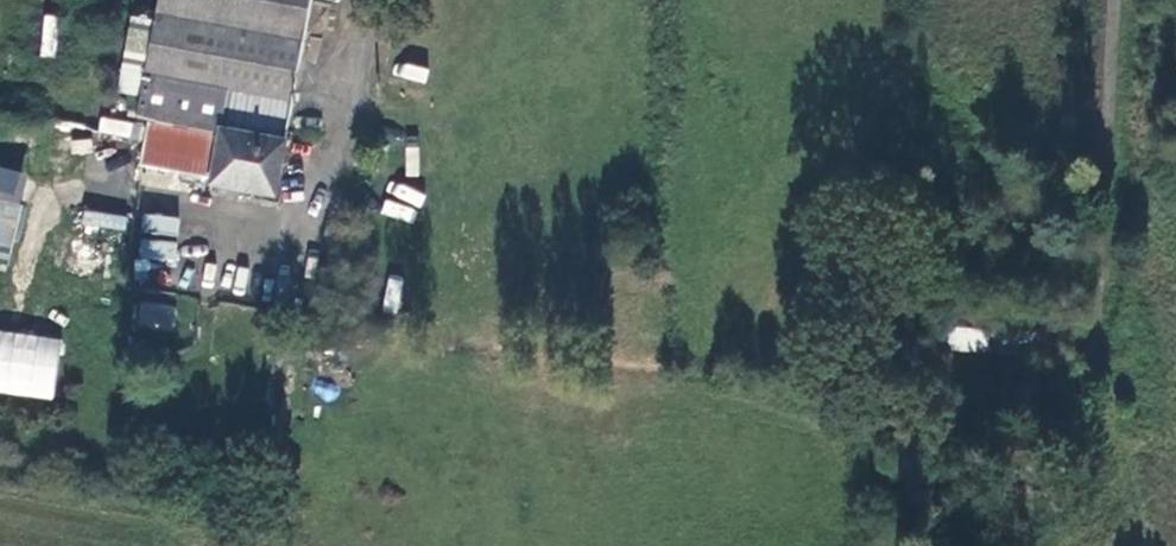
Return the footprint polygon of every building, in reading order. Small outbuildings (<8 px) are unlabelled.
[(153,14),(135,117),(220,134),(218,141),(143,124),(136,162),(207,177),(206,183),(273,197),(308,0),(196,0),(193,21),(153,14)] [(153,14),(193,21),(196,0),(155,0),(153,14)] [(37,54),(52,58),(60,16),(46,13),(37,54)] [(130,140),(134,123),(99,116),(96,132),(130,140)] [(32,175),(0,166),(0,272),(4,274),(32,175)] [(385,200),(381,211),(409,221),(414,210),(385,200)] [(125,235),(127,214),(84,210),(82,231),(125,235)] [(141,232),(177,236),(179,216),(143,212),(141,232)] [(141,239),(141,259),(174,260),(175,239),(141,239)] [(138,328),(173,330),(175,303),(139,302),(138,328)] [(1045,358),(1048,335),(939,324),(938,349),(1045,361),(1045,358)] [(55,399),(62,337),(0,331),(0,393),(55,399)]
